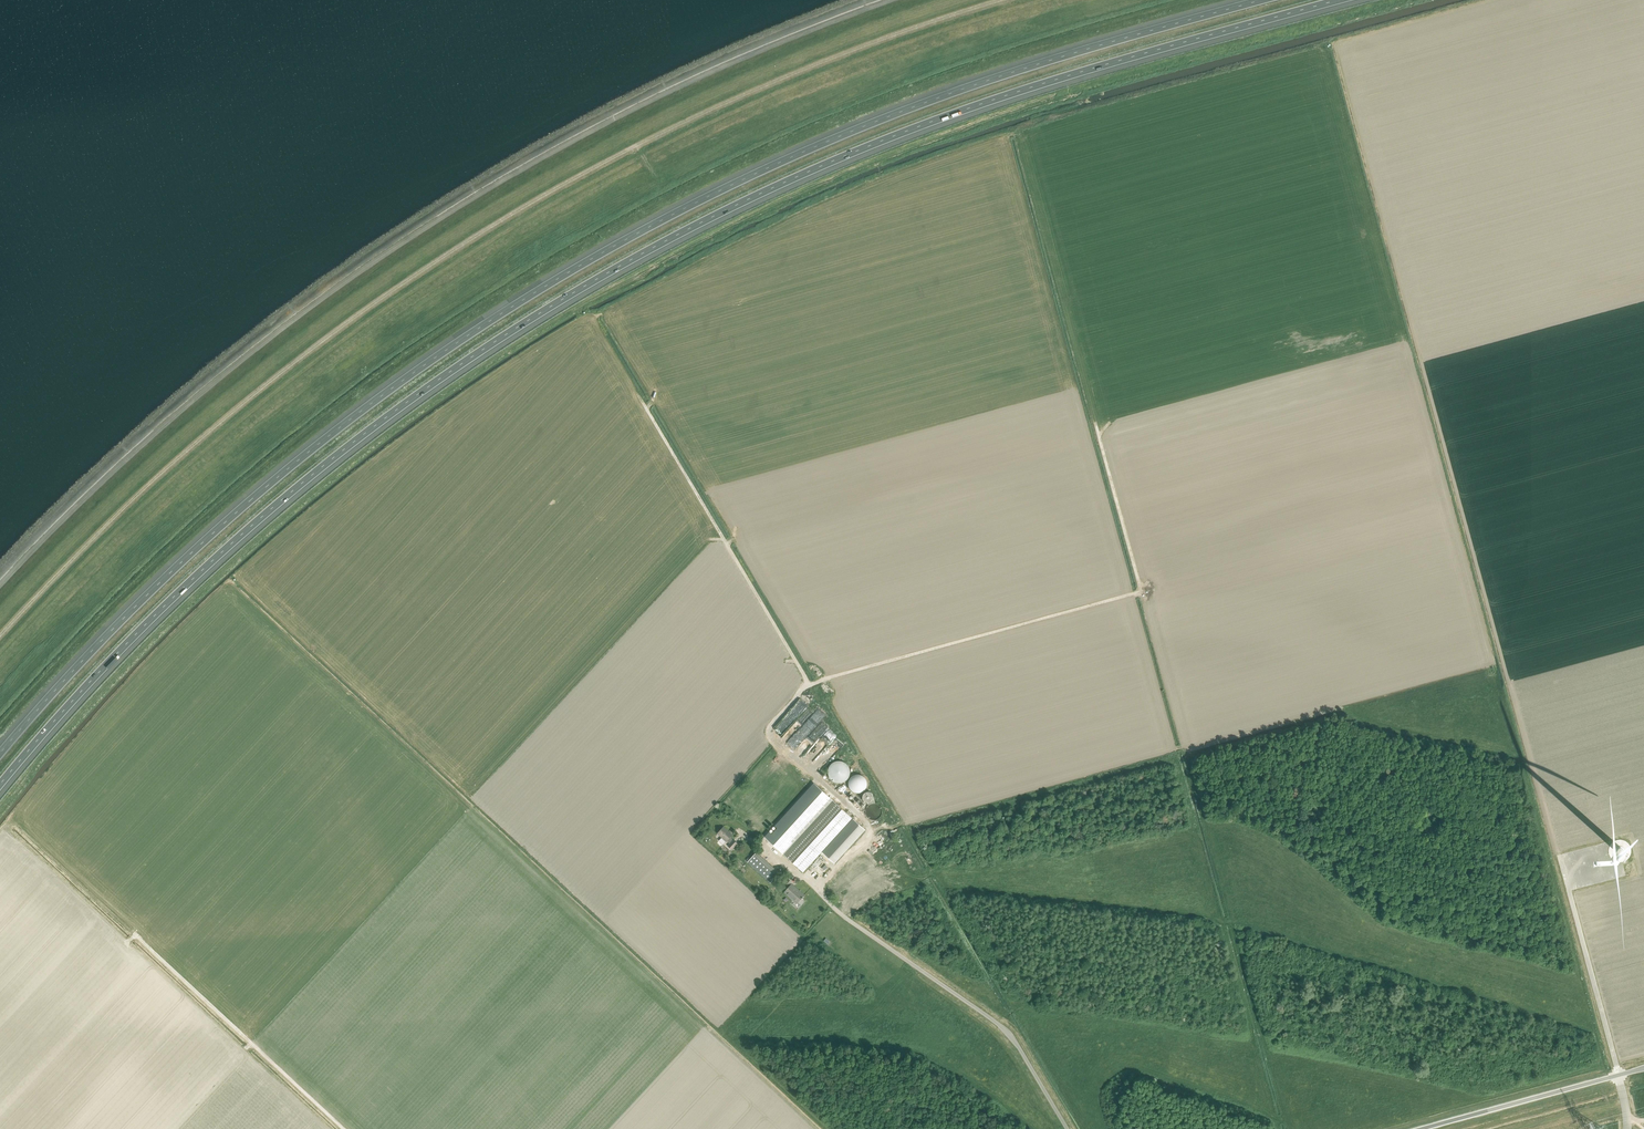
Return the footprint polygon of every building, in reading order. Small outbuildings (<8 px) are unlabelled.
[(788,723),(776,736),(782,741),(794,728),(788,723)] [(828,738),(816,756),(824,761),(837,743),(833,741),(828,738)] [(848,766),(847,765),(846,764),(845,763),(844,762),(843,762),(842,761),(841,761),(840,761),(839,761),(838,761),(837,761),(836,761),(835,761),(834,762),(833,762),(832,763),(830,764),(829,765),(828,766),(828,768),(827,770),(827,771),(827,773),(827,775),(828,776),(828,778),(829,779),(831,781),(832,782),(834,783),(835,783),(837,783),(838,784),(840,784),(841,783),(843,783),(845,782),(846,781),(847,780),(848,778),(849,776),(850,775),(850,773),(850,772),(850,770),(850,769),(849,768),(849,767),(848,766)] [(867,781),(866,780),(865,779),(865,778),(864,778),(862,777),(860,776),(859,776),(858,776),(856,776),(855,777),(854,777),(853,778),(852,779),(851,780),(850,781),(849,782),(849,784),(849,785),(849,786),(849,788),(849,790),(850,791),(850,792),(852,793),(853,794),(854,795),(855,795),(856,796),(858,796),(859,796),(860,796),(862,795),(863,795),(864,794),(866,793),(867,791),(867,790),(868,789),(868,788),(868,787),(868,785),(868,784),(868,783),(867,782),(867,781)] [(772,834),(767,840),(782,853),(802,872),(852,818),(831,799),(816,786),(777,828),(772,834)] [(882,810),(881,809),(881,808),(880,808),(879,807),(878,806),(876,806),(875,806),(874,806),(873,806),(872,806),(871,807),(870,807),(869,808),(869,809),(868,809),(867,811),(867,812),(867,813),(867,814),(867,815),(867,817),(868,818),(869,820),(870,820),(871,821),(872,821),(873,822),(874,822),(875,822),(877,822),(878,821),(879,821),(880,820),(881,819),(881,818),(882,817),(883,816),(883,815),(883,814),(883,813),(883,812),(882,811),(882,810)] [(864,829),(853,820),(841,833),(823,853),(834,863),(852,843),(864,829)] [(717,834),(726,842),(727,841),(730,844),(728,846),(732,850),(737,844),(730,837),(732,835),(723,827),(717,834)] [(869,852),(874,856),(878,852),(873,847),(869,852)] [(747,862),(770,883),(779,873),(756,852),(747,862)] [(784,892),(797,903),(804,896),(791,884),(784,892)]
